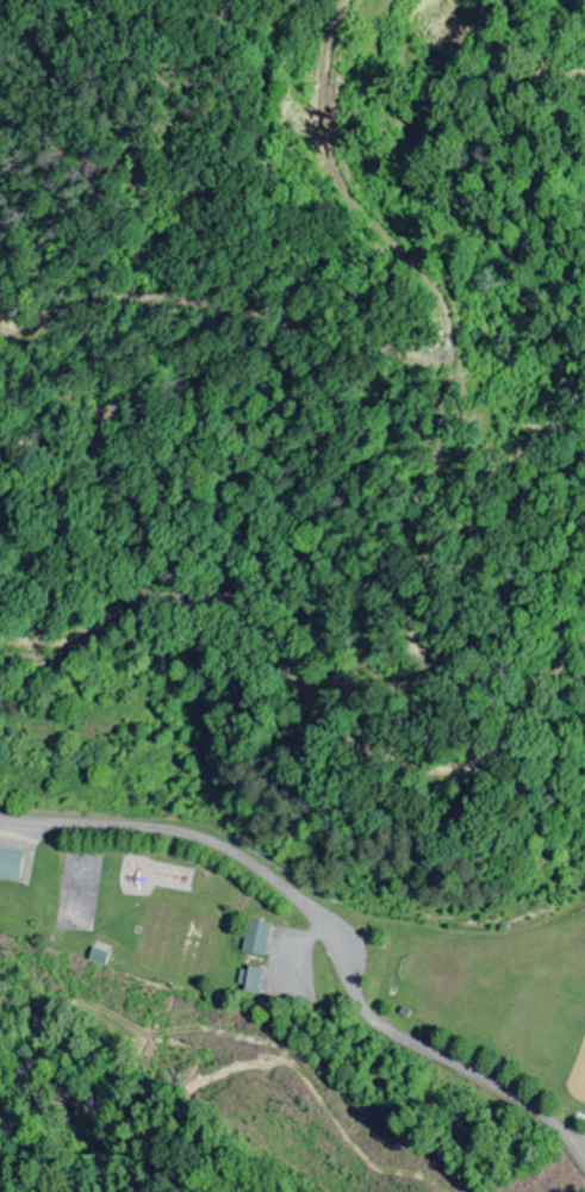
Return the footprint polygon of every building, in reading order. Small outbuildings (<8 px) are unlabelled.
[(32,854),(0,850),(0,877),(29,880),(32,854)] [(248,949),(269,953),(275,924),(254,920),(248,949)]
